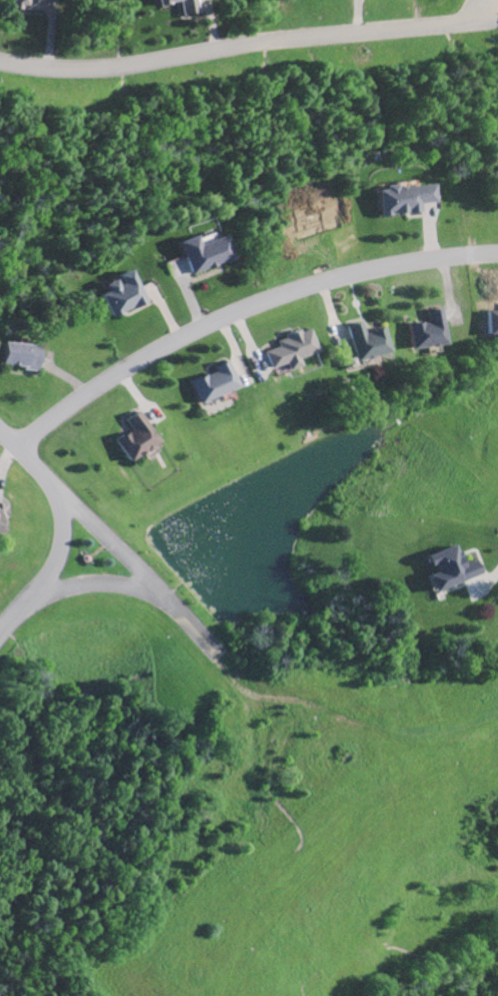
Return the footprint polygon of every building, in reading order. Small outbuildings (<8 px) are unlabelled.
[(11,11),(40,12),(40,0),(11,0),(11,11)] [(194,0),(156,0),(157,7),(179,4),(181,17),(197,15),(194,0)] [(436,204),(434,185),(376,192),(379,219),(421,213),(420,206),(436,204)] [(234,261),(226,237),(199,247),(196,238),(178,244),(191,277),(234,261)] [(146,302),(129,272),(102,287),(105,294),(99,297),(112,321),(146,302)] [(411,351),(446,346),(441,310),(425,313),(427,323),(407,326),(411,351)] [(353,363),(388,355),(382,330),(362,334),(360,324),(344,328),(353,363)] [(316,354),(308,331),(298,334),(297,332),(273,341),(275,349),(261,353),(267,371),(282,366),(285,373),(299,368),(297,360),(316,354)] [(0,345),(0,370),(36,371),(37,347),(0,345)] [(236,390),(225,363),(210,369),(212,373),(186,384),(195,407),(236,390)] [(130,432),(113,442),(126,464),(140,456),(144,463),(157,455),(152,447),(157,444),(139,412),(124,421),(130,432)] [(482,579),(476,562),(462,567),(456,548),(425,558),(429,568),(433,567),(436,575),(428,578),(433,594),(482,579)]
